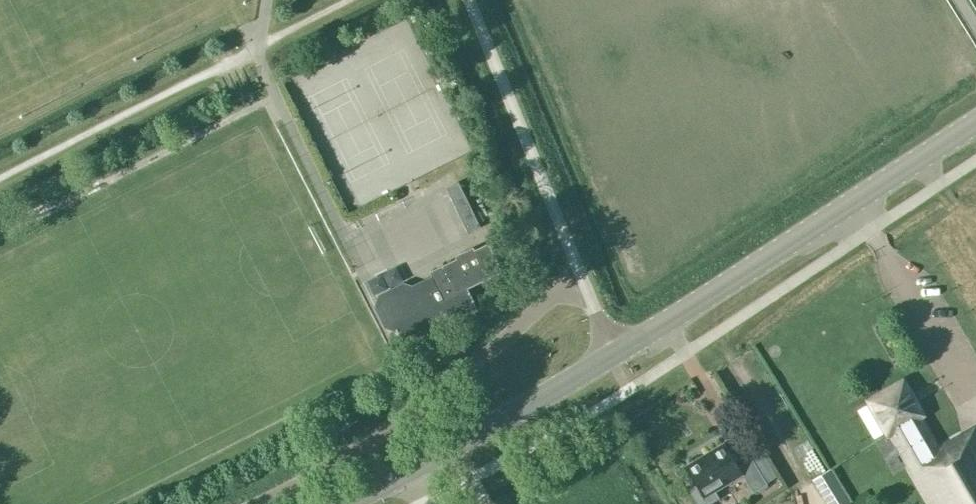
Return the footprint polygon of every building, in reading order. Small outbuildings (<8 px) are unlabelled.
[(459,184),(446,190),(466,231),(479,225),(459,184)] [(432,279),(413,288),(402,284),(379,296),(375,307),(384,326),(395,330),(402,345),(476,309),(467,289),(501,272),(487,243),(428,272),(432,279)] [(927,503),(975,503),(975,429),(975,426),(938,447),(920,416),(922,415),(902,380),(867,400),(887,435),(890,434),(908,465),(905,466),(927,503)] [(723,441),(682,465),(694,485),(687,489),(696,503),(707,503),(718,497),(715,491),(742,475),(752,492),(765,483),(750,458),(737,465),(723,441)] [(829,468),(811,479),(825,503),(846,503),(850,502),(829,468)] [(801,486),(781,497),(785,503),(812,503),(801,486)]
